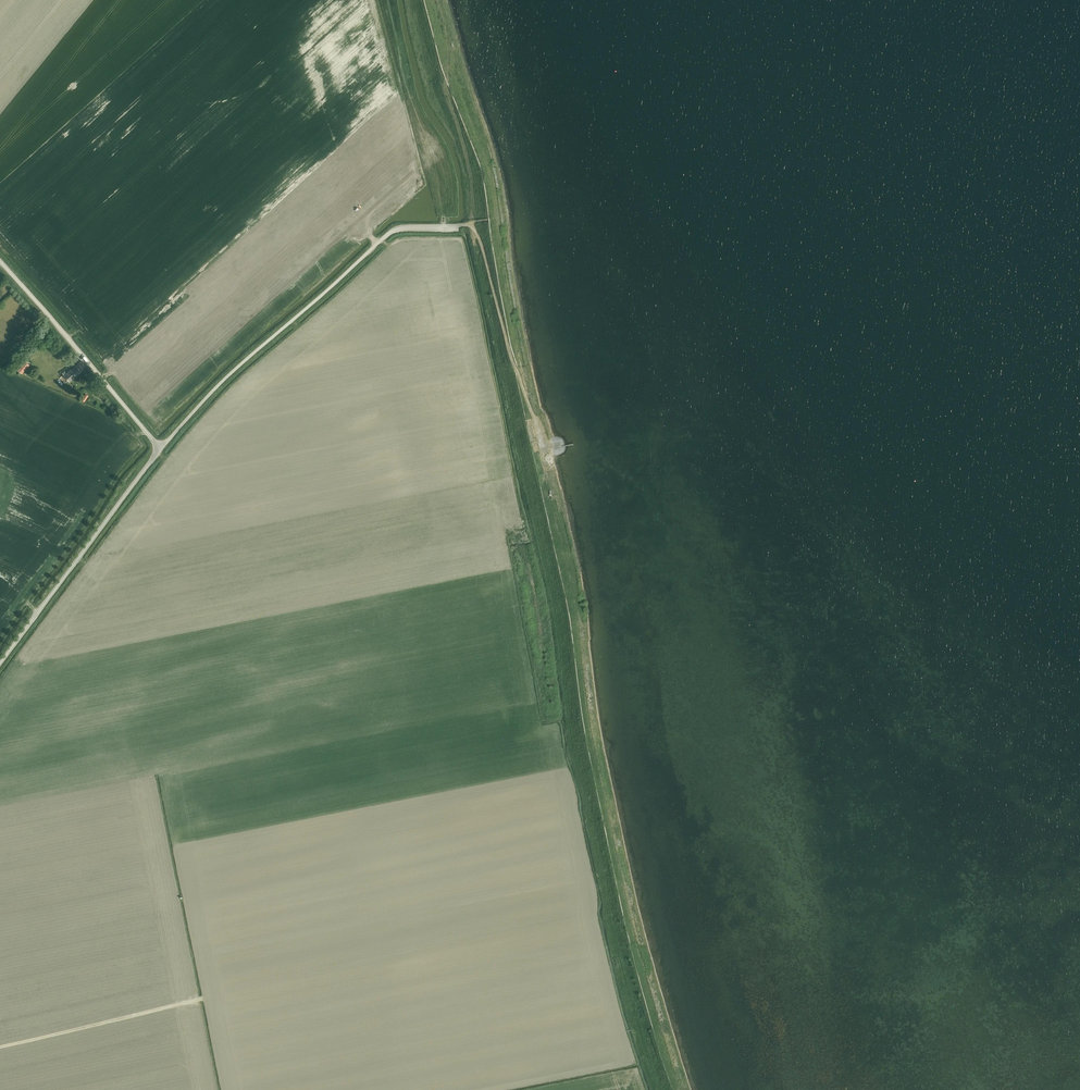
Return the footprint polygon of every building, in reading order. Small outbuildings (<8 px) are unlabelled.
[(48,344),(53,350),(57,346),(52,341),(48,344)] [(22,373),(29,365),(27,363),(25,361),(18,370),(22,373)] [(82,364),(81,366),(78,363),(67,373),(65,371),(61,373),(69,383),(84,370),(82,368),(84,367),(82,364)]
